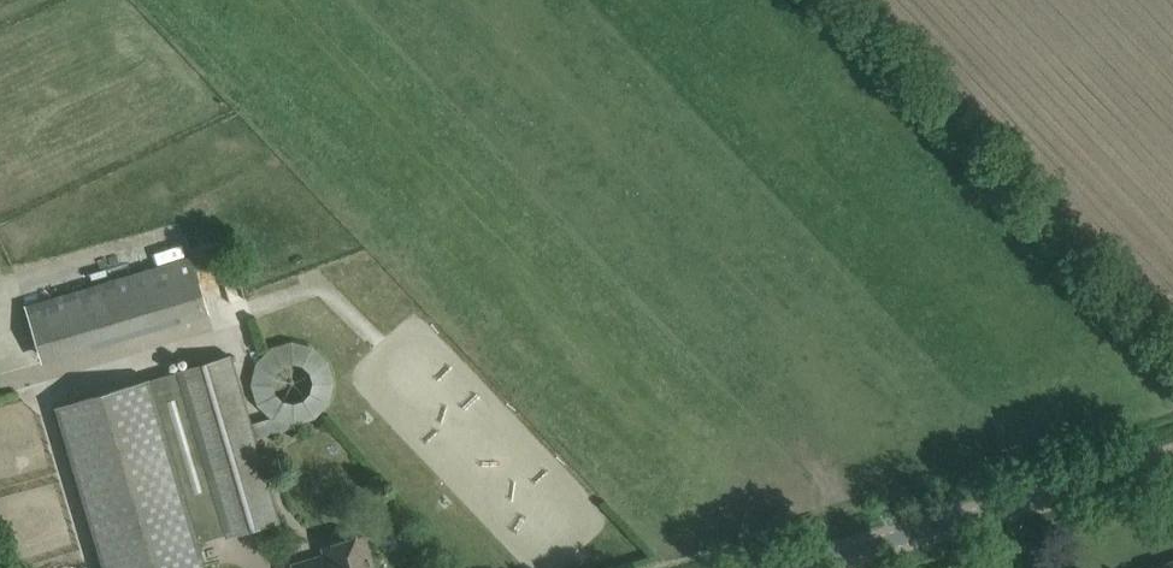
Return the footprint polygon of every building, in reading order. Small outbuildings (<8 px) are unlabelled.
[(183,241),(153,250),(158,264),(188,255),(183,241)] [(152,251),(122,259),(126,274),(156,265),(152,251)] [(209,313),(191,256),(24,305),(41,363),(209,313)] [(119,260),(89,269),(93,283),(123,274),(119,260)] [(87,270),(57,279),(61,293),(91,284),(87,270)] [(53,280),(23,289),(27,303),(57,294),(53,280)] [(325,419),(331,348),(259,342),(254,403),(265,404),(264,414),(325,419)] [(224,532),(226,537),(280,521),(273,498),(230,355),(54,407),(102,567),(200,567),(205,567),(197,540),(224,532)] [(139,366),(109,374),(113,389),(143,380),(139,366)] [(84,382),(54,390),(59,405),(89,396),(84,382)] [(293,565),(294,567),(373,567),(364,538),(321,549),(323,556),(293,565)]
